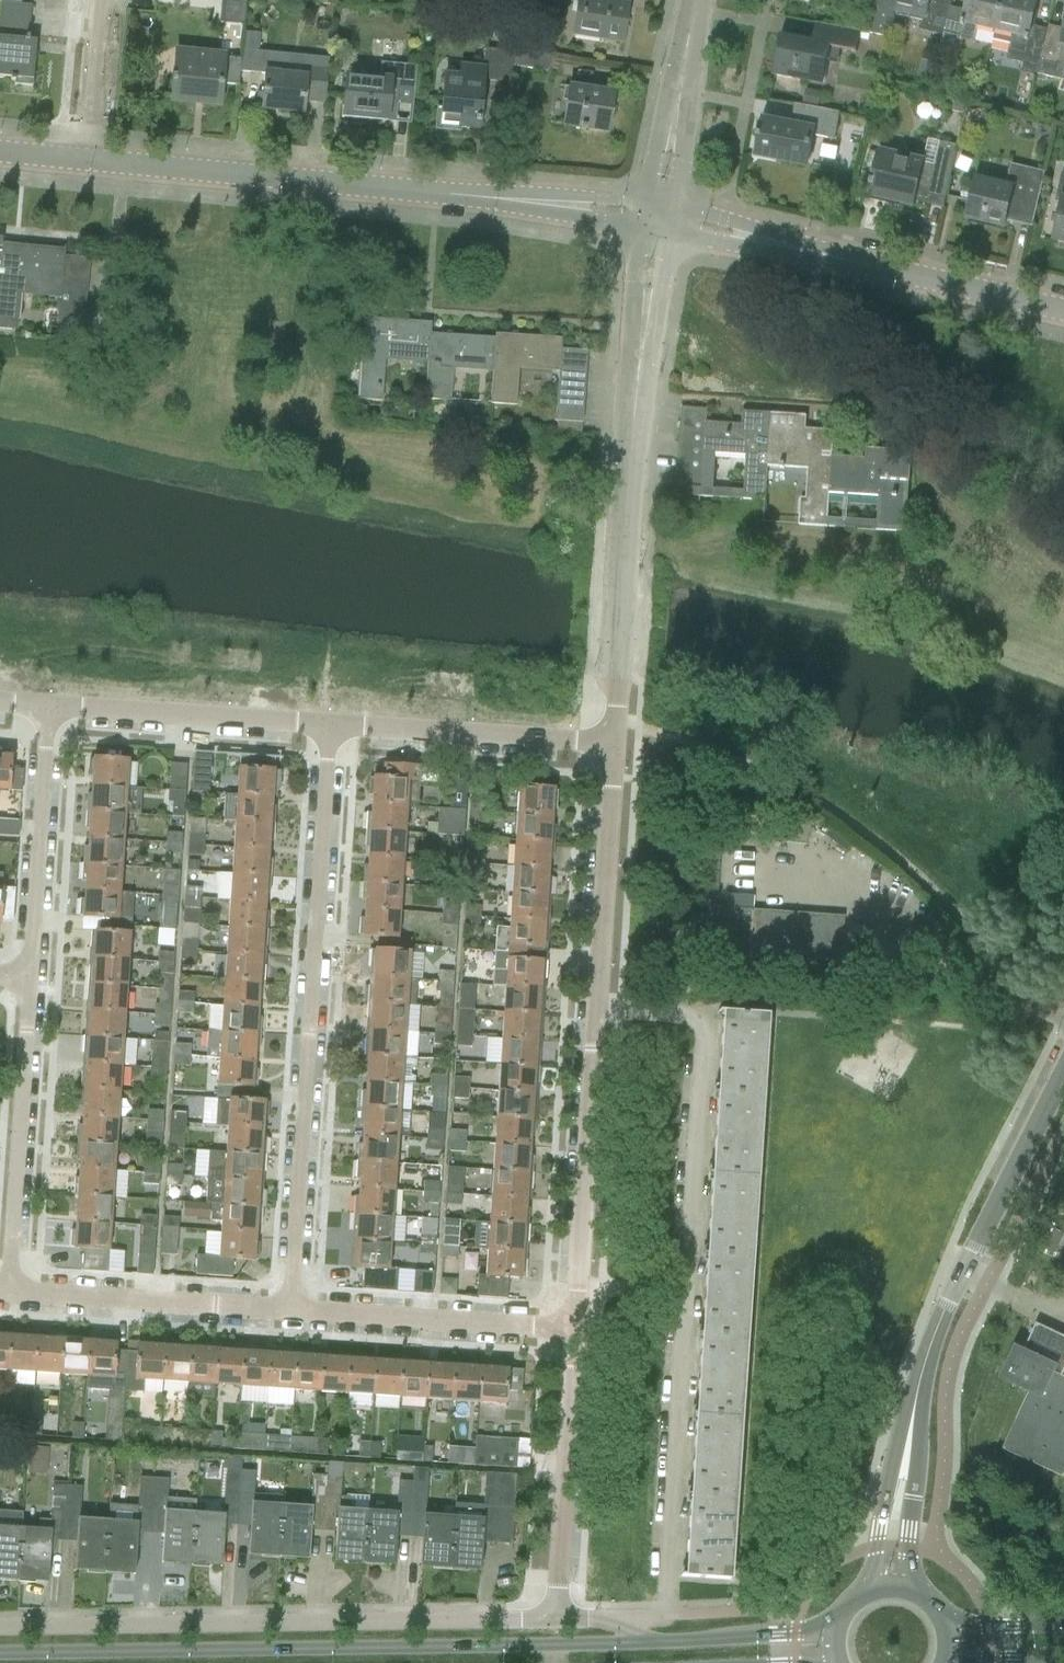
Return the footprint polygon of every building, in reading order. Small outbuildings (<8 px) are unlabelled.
[(10,79),(10,82),(14,82),(14,86),(32,88),(35,53),(36,41),(29,41),(28,41),(29,36),(27,36),(29,8),(31,8),(32,6),(21,5),(21,0),(1,0),(0,7),(0,28),(3,29),(2,39),(0,39),(0,78),(10,79)] [(219,24),(244,26),(246,0),(221,0),(219,24)] [(576,1),(576,3),(574,13),(571,34),(599,39),(621,42),(626,8),(608,5),(609,0),(572,0),(576,1)] [(869,33),(891,38),(897,12),(900,0),(882,0),(881,6),(876,4),(869,33)] [(897,12),(923,19),(923,21),(920,32),(934,35),(943,37),(949,10),(952,0),(900,0),(897,12)] [(939,54),(954,58),(957,44),(958,40),(974,44),(975,41),(992,45),(993,41),(994,34),(996,35),(1004,0),(970,0),(967,14),(949,10),(943,37),(941,44),(940,51),(939,54)] [(993,41),(1010,45),(1009,51),(1007,58),(1023,62),(1023,63),(1021,71),(1038,75),(1046,44),(1048,34),(1048,33),(1031,29),(1037,0),(1004,0),(996,35),(994,34),(993,41)] [(779,44),(773,75),(794,79),(823,85),(830,48),(841,50),(857,53),(859,44),(861,33),(840,29),(838,28),(816,24),(812,43),(780,37),(779,44)] [(241,59),(239,72),(256,74),(260,34),(243,32),(243,35),(241,59)] [(1038,75),(1055,79),(1059,80),(1063,66),(1063,67),(1063,38),(1048,34),(1038,75)] [(934,35),(930,52),(939,54),(941,44),(943,37),(934,35)] [(512,68),(515,53),(485,49),(482,67),(460,65),(459,75),(446,74),(440,126),(478,130),(484,81),(510,84),(512,68)] [(515,50),(515,53),(512,68),(547,73),(550,56),(515,50)] [(238,86),(241,59),(177,54),(177,55),(175,55),(173,77),(172,76),(171,83),(174,83),(173,95),(204,98),(204,103),(219,105),(221,85),(238,86)] [(264,88),(262,109),(304,113),(305,95),(312,95),(312,101),(325,102),(327,80),(329,67),(329,59),(286,55),(285,63),(284,73),(266,71),(264,88)] [(379,79),(347,76),(344,106),(343,106),(342,118),(361,120),(361,119),(387,121),(389,102),(413,104),(417,67),(381,63),(379,79)] [(569,88),(567,105),(563,127),(580,129),(580,132),(584,133),(585,130),(606,134),(612,95),(569,88)] [(805,90),(802,104),(818,107),(820,93),(805,90)] [(757,134),(756,137),(761,138),(757,156),(807,166),(807,164),(810,148),(813,136),(835,140),(839,119),(840,113),(817,109),(795,105),(795,107),(799,107),(795,126),(764,120),(761,135),(757,134)] [(873,180),(871,179),(870,185),(872,185),(869,195),(913,205),(917,189),(945,196),(942,208),(944,208),(958,147),(940,143),(935,165),(925,163),(926,160),(880,149),(873,180)] [(1007,185),(977,178),(968,218),(1005,227),(1007,215),(1034,221),(1032,227),(1034,227),(1046,173),(1012,165),(1007,185)] [(13,325),(16,287),(60,291),(61,282),(64,256),(64,250),(63,250),(62,256),(1,251),(2,244),(2,239),(0,239),(0,324),(13,325)] [(64,256),(61,282),(87,285),(90,259),(64,256)] [(60,291),(58,306),(85,308),(87,285),(61,282),(60,291)] [(58,306),(56,329),(61,329),(83,331),(85,308),(58,306)] [(384,361),(427,364),(429,323),(361,319),(356,400),(382,402),(384,361)] [(452,370),(492,372),(494,339),(430,334),(430,324),(429,323),(427,364),(425,400),(450,402),(452,370)] [(558,373),(558,376),(585,378),(587,352),(560,350),(561,339),(495,335),(494,339),(492,372),(490,404),(516,406),(518,370),(558,373)] [(585,378),(558,376),(557,399),(583,401),(585,378)] [(583,401),(557,399),(555,422),(582,423),(583,401)] [(680,430),(706,432),(707,427),(708,410),(681,408),(680,430)] [(765,501),(768,466),(771,414),(743,412),(742,430),(707,427),(706,432),(705,454),(746,456),(743,500),(765,501)] [(828,518),(829,493),(832,456),(833,431),(806,429),(807,417),(771,414),(768,466),(780,467),(780,469),(784,469),(784,467),(808,469),(806,499),(801,499),(799,525),(846,529),(846,520),(828,518)] [(678,452),(705,454),(706,432),(680,430),(678,452)] [(832,456),(829,493),(878,497),(876,531),(906,532),(911,451),(866,448),(866,450),(874,451),(874,459),(832,456)] [(703,475),(705,454),(678,452),(677,474),(703,475)] [(702,496),(703,475),(677,474),(675,495),(712,498),(712,496),(702,496)] [(8,792),(22,793),(23,770),(10,770),(11,756),(1,756),(1,752),(0,752),(0,791),(8,792)] [(194,766),(192,793),(207,794),(209,794),(212,755),(195,754),(194,766)] [(238,769),(237,796),(272,799),(272,790),(277,790),(280,790),(281,773),(278,773),(274,773),(275,759),(275,758),(240,755),(239,757),(240,757),(239,769),(238,769)] [(92,777),(92,786),(127,788),(129,761),(93,759),(93,760),(90,760),(88,777),(92,777)] [(171,764),(169,791),(185,792),(187,765),(171,764)] [(407,808),(409,781),(419,782),(420,767),(383,765),(382,778),(373,778),(373,779),(369,779),(368,796),(372,796),(372,805),(407,808)] [(450,783),(448,810),(464,811),(466,784),(450,783)] [(87,795),(86,813),(125,815),(127,788),(92,786),(91,795),(87,795)] [(518,788),(516,815),(551,817),(552,808),(556,809),(557,792),(554,792),(554,790),(518,788)] [(169,791),(169,802),(173,802),(172,817),(183,818),(184,803),(185,792),(169,791)] [(207,794),(192,793),(191,804),(207,805),(207,794)] [(223,822),(235,822),(274,825),(275,808),(271,808),(272,799),(237,796),(225,795),(223,822)] [(472,801),(471,812),(486,813),(487,802),(472,801)] [(367,814),(366,831),(405,834),(407,808),(372,805),(371,814),(367,814)] [(438,810),(437,835),(462,836),(463,822),(464,811),(448,810),(438,810)] [(471,812),(470,822),(486,823),(486,813),(471,812)] [(89,830),(88,839),(124,841),(125,815),(86,813),(85,830),(89,830)] [(516,815),(514,841),(554,844),(555,826),(551,826),(551,817),(516,815)] [(783,819),(780,843),(807,846),(809,822),(783,819)] [(19,822),(0,821),(0,837),(18,838),(19,822)] [(235,822),(233,849),(268,851),(269,842),(273,842),(274,825),(235,822)] [(369,849),(368,858),(404,860),(405,834),(366,831),(365,849),(369,849)] [(166,832),(165,844),(181,845),(182,833),(166,832)] [(190,835),(189,846),(203,847),(204,839),(204,836),(190,835)] [(84,848),(83,865),(122,867),(124,841),(88,839),(88,848),(84,848)] [(514,841),(512,867),(548,870),(549,861),(552,861),(554,844),(514,841)] [(181,845),(165,844),(165,853),(181,854),(181,845)] [(189,846),(188,855),(203,856),(203,847),(189,846)] [(233,849),(231,875),(271,878),(272,860),(268,860),(268,851),(233,849)] [(444,850),(443,863),(460,864),(461,851),(444,850)] [(468,854),(467,865),(483,866),(483,855),(468,854)] [(364,867),(363,884),(402,886),(404,860),(368,858),(368,867),(364,867)] [(188,861),(187,870),(198,871),(199,861),(188,861)] [(460,864),(443,863),(443,875),(459,876),(460,864)] [(85,882),(85,892),(120,894),(122,867),(83,865),(81,882),(85,882)] [(483,866),(467,865),(467,875),(482,876),(483,866)] [(512,867),(511,894),(550,896),(551,879),(547,879),(548,870),(512,867)] [(231,875),(230,901),(265,904),(266,895),(269,895),(271,878),(231,875)] [(365,901),(365,910),(400,912),(402,886),(363,884),(361,901),(365,901)] [(161,885),(161,896),(178,897),(178,886),(161,885)] [(186,886),(185,898),(200,899),(201,887),(186,886)] [(13,922),(15,892),(2,891),(2,888),(0,888),(0,921),(13,922)] [(443,890),(442,915),(457,916),(458,891),(443,890)] [(82,918),(105,920),(118,921),(119,920),(120,894),(85,892),(84,901),(80,900),(79,917),(82,917),(82,918)] [(511,894),(509,920),(545,922),(545,913),(549,914),(550,896),(511,894)] [(712,907),(708,961),(840,970),(840,964),(844,916),(840,916),(752,910),(753,896),(726,895),(725,908),(712,907)] [(160,911),(159,929),(175,930),(176,930),(177,908),(178,897),(161,896),(160,911)] [(185,898),(184,924),(198,925),(200,899),(185,898)] [(230,901),(228,927),(267,930),(268,913),(264,913),(265,904),(230,901)] [(465,906),(464,917),(479,918),(480,907),(465,906)] [(384,938),(384,952),(411,953),(411,952),(412,940),(398,939),(400,912),(365,910),(364,919),(360,919),(359,937),(384,938)] [(442,915),(441,925),(456,926),(457,916),(442,915)] [(479,918),(464,917),(463,927),(479,928),(479,918)] [(105,920),(104,933),(130,935),(131,935),(132,921),(119,920),(118,921),(105,920)] [(494,952),(507,953),(507,947),(542,949),(547,949),(548,932),(544,931),(545,922),(509,920),(508,929),(495,928),(494,952)] [(456,926),(442,925),(441,950),(455,950),(456,926)] [(228,927),(226,953),(262,956),(262,947),(266,947),(267,930),(228,927)] [(94,951),(93,959),(129,961),(130,935),(104,933),(91,932),(90,950),(94,951)] [(183,939),(182,950),(197,951),(197,940),(183,939)] [(507,953),(494,952),(491,986),(496,986),(540,989),(541,980),(545,980),(546,962),(541,962),(542,949),(507,947),(507,953)] [(182,950),(181,960),(196,961),(197,951),(182,950)] [(374,969),(373,978),(409,980),(411,953),(384,952),(371,951),(370,969),(374,969)] [(158,952),(157,963),(173,964),(174,953),(158,952)] [(226,953),(224,980),(264,983),(265,965),(261,965),(262,956),(226,953)] [(422,954),(411,953),(409,980),(417,981),(421,981),(422,954)] [(89,968),(88,985),(127,988),(129,961),(93,959),(93,968),(89,968)] [(157,963),(157,973),(161,974),(172,974),(173,964),(157,963)] [(438,971),(437,982),(452,983),(452,972),(438,971)] [(369,987),(368,1004),(407,1006),(415,1007),(417,981),(409,980),(373,978),(373,987),(369,987)] [(224,980),(223,1006),(258,1009),(259,1000),(263,1000),(264,983),(224,980)] [(437,982),(437,993),(438,993),(451,993),(452,983),(437,982)] [(90,1003),(90,1012),(125,1014),(127,988),(88,985),(87,1003),(90,1003)] [(504,987),(503,1013),(542,1016),(543,998),(540,998),(540,989),(504,987)] [(178,992),(177,1002),(193,1003),(194,993),(178,992)] [(438,993),(437,1008),(451,1009),(451,993),(438,993)] [(459,998),(459,1007),(470,1008),(470,1000),(469,998),(459,998)] [(177,1002),(177,1013),(192,1014),(193,1003),(177,1002)] [(155,1004),(154,1016),(170,1017),(170,1006),(159,1005),(155,1004)] [(370,1022),(370,1030),(405,1033),(407,1006),(368,1004),(367,1021),(370,1022)] [(223,1006),(221,1033),(260,1036),(261,1018),(257,1018),(258,1009),(223,1006)] [(419,1007),(415,1007),(407,1006),(405,1033),(417,1034),(419,1007)] [(437,1008),(436,1023),(449,1024),(451,1009),(437,1008)] [(458,1010),(456,1036),(472,1037),(474,1012),(474,1010),(458,1009),(458,1010)] [(85,1021),(84,1038),(123,1040),(125,1014),(90,1012),(89,1021),(85,1021)] [(503,1013),(501,1039),(537,1042),(537,1033),(541,1033),(542,1016),(503,1013)] [(726,1015),(720,1096),(758,1098),(764,1018),(767,1018),(767,1016),(718,1013),(718,1014),(726,1015)] [(169,1017),(154,1016),(153,1026),(169,1027),(169,1017)] [(434,1023),(433,1035),(449,1036),(449,1024),(436,1023),(434,1023)] [(365,1039),(364,1056),(403,1059),(416,1060),(417,1034),(405,1033),(370,1030),(369,1040),(365,1039)] [(220,1048),(219,1059),(254,1062),(255,1052),(259,1053),(260,1036),(221,1033),(207,1032),(206,1047),(220,1048)] [(155,1033),(154,1041),(167,1042),(168,1033),(155,1033)] [(433,1035),(433,1045),(448,1046),(449,1036),(433,1035)] [(456,1045),(456,1046),(471,1047),(471,1046),(472,1037),(456,1036),(456,1045)] [(87,1056),(86,1065),(122,1067),(123,1040),(84,1038),(83,1056),(87,1056)] [(501,1039),(499,1066),(539,1068),(540,1051),(536,1050),(537,1042),(501,1039)] [(151,1057),(150,1068),(166,1069),(167,1044),(167,1042),(154,1041),(153,1041),(151,1057)] [(175,1044),(174,1055),(190,1057),(190,1045),(175,1044)] [(190,1057),(174,1055),(173,1065),(189,1066),(190,1057)] [(364,1056),(363,1074),(367,1074),(367,1083),(401,1085),(412,1086),(414,1086),(414,1077),(410,1075),(410,1068),(415,1067),(415,1065),(416,1060),(403,1059),(364,1056)] [(219,1059),(216,1099),(252,1102),(253,1089),(257,1089),(258,1071),(254,1071),(254,1062),(219,1059)] [(82,1074),(81,1091),(120,1093),(122,1067),(86,1065),(86,1074),(82,1074)] [(499,1066),(497,1092),(533,1094),(534,1085),(538,1085),(539,1068),(499,1066)] [(150,1068),(149,1078),(165,1079),(166,1069),(150,1068)] [(431,1076),(430,1087),(445,1088),(445,1076),(432,1076),(431,1076)] [(454,1077),(453,1089),(468,1090),(469,1078),(454,1077)] [(362,1092),(361,1109),(400,1112),(401,1085),(367,1083),(366,1092),(362,1092)] [(412,1086),(401,1085),(400,1112),(410,1113),(412,1086)] [(430,1087),(429,1098),(432,1098),(444,1098),(445,1088),(430,1087)] [(453,1089),(453,1099),(467,1100),(468,1090),(453,1089)] [(83,1108),(83,1117),(118,1119),(120,1093),(81,1091),(80,1108),(83,1108)] [(497,1092),(496,1118),(535,1121),(536,1103),(533,1103),(533,1094),(497,1092)] [(720,1096),(715,1176),(753,1179),(758,1098),(720,1096)] [(444,1098),(432,1098),(431,1114),(443,1115),(444,1098)] [(216,1099),(215,1126),(227,1127),(263,1130),(264,1121),(267,1121),(269,1104),(266,1104),(266,1103),(252,1102),(216,1099)] [(147,1109),(146,1121),(162,1122),(163,1110),(147,1109)] [(364,1127),(363,1136),(398,1138),(400,1112),(361,1109),(360,1127),(364,1127)] [(170,1112),(170,1122),(185,1124),(186,1112),(170,1112)] [(427,1129),(426,1140),(442,1141),(442,1130),(443,1115),(431,1114),(428,1114),(427,1129)] [(78,1126),(77,1143),(116,1146),(118,1119),(83,1117),(82,1127),(78,1126)] [(496,1118),(494,1145),(530,1148),(530,1138),(534,1138),(535,1121),(496,1118)] [(162,1122),(146,1121),(144,1146),(161,1147),(162,1122)] [(185,1124),(170,1122),(168,1149),(184,1149),(185,1124)] [(227,1127),(226,1153),(265,1157),(266,1139),(262,1139),(263,1130),(227,1127)] [(451,1131),(450,1142),(464,1143),(465,1132),(451,1131)] [(358,1144),(357,1162),(396,1165),(398,1138),(363,1136),(362,1145),(358,1144)] [(426,1140),(426,1151),(441,1151),(442,1141),(426,1140)] [(450,1142),(449,1152),(464,1153),(464,1143),(450,1142)] [(79,1160),(78,1169),(115,1171),(116,1146),(77,1143),(76,1160),(79,1160)] [(494,1145),(492,1171),(531,1174),(533,1156),(529,1156),(530,1148),(494,1145)] [(209,1152),(207,1178),(224,1180),(258,1182),(259,1172),(264,1172),(265,1157),(226,1153),(209,1152)] [(144,1162),(143,1173),(159,1175),(159,1164),(144,1162)] [(359,1180),(358,1188),(394,1191),(396,1165),(357,1162),(356,1179),(359,1180)] [(167,1164),(166,1175),(182,1176),(182,1165),(167,1164)] [(448,1169),(447,1179),(462,1180),(463,1168),(448,1168),(448,1169)] [(73,1178),(72,1195),(113,1198),(115,1171),(78,1169),(78,1178),(73,1178)] [(492,1171),(490,1198),(526,1200),(527,1190),(530,1190),(531,1174),(492,1171)] [(159,1175),(143,1173),(142,1184),(158,1185),(159,1175)] [(182,1176),(166,1175),(165,1186),(181,1187),(182,1176)] [(709,1257),(747,1259),(753,1179),(715,1176),(709,1257)] [(207,1178),(205,1204),(211,1205),(261,1209),(262,1191),(258,1190),(258,1182),(224,1180),(207,1178)] [(423,1181),(423,1193),(439,1194),(439,1182),(423,1181)] [(354,1197),(353,1214),(392,1217),(394,1191),(358,1188),(358,1197),(354,1197)] [(423,1193),(422,1203),(430,1204),(438,1204),(439,1194),(423,1193)] [(446,1194),(446,1204),(461,1205),(461,1195),(446,1194)] [(75,1212),(74,1222),(111,1224),(113,1198),(72,1195),(71,1212),(75,1212)] [(490,1198),(488,1224),(528,1227),(529,1208),(526,1208),(526,1200),(490,1198)] [(183,1203),(182,1217),(195,1218),(196,1204),(183,1203)] [(438,1204),(430,1204),(429,1221),(437,1222),(438,1204)] [(221,1222),(220,1232),(255,1235),(256,1225),(260,1225),(261,1209),(211,1205),(210,1222),(221,1222)] [(356,1232),(355,1240),(391,1243),(392,1217),(353,1214),(352,1231),(356,1232)] [(140,1215),(139,1226),(156,1227),(156,1216),(140,1215)] [(162,1217),(162,1228),(178,1229),(178,1218),(162,1217)] [(443,1236),(442,1247),(458,1248),(458,1237),(460,1221),(445,1220),(444,1220),(443,1236)] [(436,1236),(437,1222),(429,1221),(421,1221),(420,1235),(436,1236)] [(69,1231),(68,1249),(82,1250),(81,1271),(107,1273),(107,1272),(108,1251),(109,1251),(111,1230),(111,1224),(74,1222),(74,1231),(69,1231)] [(488,1224),(487,1250),(522,1252),(523,1244),(527,1244),(528,1227),(488,1224)] [(137,1274),(137,1275),(152,1276),(152,1275),(154,1254),(156,1227),(139,1226),(138,1253),(137,1274)] [(178,1229),(162,1228),(160,1254),(176,1256),(178,1229)] [(255,1235),(220,1232),(218,1257),(196,1255),(194,1275),(231,1278),(232,1260),(257,1262),(258,1243),(254,1243),(255,1235)] [(420,1235),(420,1245),(435,1246),(436,1236),(420,1235)] [(351,1249),(349,1266),(353,1266),(353,1267),(363,1268),(362,1269),(361,1288),(361,1289),(361,1290),(413,1293),(414,1271),(397,1269),(389,1269),(390,1249),(391,1243),(355,1240),(354,1249),(351,1249)] [(435,1246),(420,1245),(419,1256),(435,1257),(435,1246)] [(458,1248),(442,1247),(441,1258),(457,1259),(458,1248)] [(477,1275),(476,1297),(506,1299),(508,1279),(511,1279),(525,1280),(526,1262),(522,1261),(522,1252),(487,1250),(486,1255),(485,1276),(477,1275)] [(709,1257),(704,1337),(742,1340),(747,1259),(709,1257)] [(434,1272),(414,1271),(413,1293),(432,1295),(434,1272)] [(1014,1357),(1005,1377),(1031,1389),(1003,1449),(1063,1477),(1063,1376),(1063,1375),(1063,1373),(1063,1335),(1037,1323),(1023,1353),(1017,1350),(1014,1357)] [(8,1372),(11,1333),(0,1332),(0,1372),(8,1372)] [(11,1333),(8,1372),(34,1374),(37,1338),(28,1338),(28,1334),(11,1333)] [(34,1374),(60,1376),(63,1336),(46,1335),(46,1339),(37,1338),(34,1374)] [(60,1376),(87,1377),(89,1342),(80,1341),(80,1337),(63,1336),(60,1376)] [(698,1418),(736,1420),(742,1340),(704,1337),(698,1418)] [(87,1377),(86,1389),(117,1391),(123,1392),(126,1352),(115,1352),(116,1340),(99,1339),(99,1342),(89,1342),(87,1377)] [(126,1352),(123,1392),(143,1393),(144,1382),(162,1383),(164,1347),(155,1346),(155,1342),(138,1341),(137,1353),(126,1352)] [(162,1383),(188,1385),(191,1345),(174,1343),(174,1347),(164,1347),(162,1383)] [(188,1385),(214,1386),(217,1350),(208,1350),(208,1346),(191,1345),(188,1385)] [(214,1386),(241,1388),(243,1348),(226,1347),(226,1351),(217,1350),(214,1386)] [(241,1388),(240,1402),(266,1404),(269,1354),(260,1353),(261,1349),(243,1348),(241,1388)] [(269,1354),(266,1404),(292,1406),(293,1392),(296,1352),(279,1351),(278,1354),(269,1354)] [(293,1392),(319,1393),(322,1357),(312,1357),(313,1353),(296,1352),(293,1392)] [(319,1393),(346,1395),(349,1355),(332,1354),(331,1358),(322,1357),(319,1393)] [(346,1395),(372,1397),(375,1361),(366,1360),(366,1357),(349,1355),(346,1395)] [(372,1397),(399,1399),(401,1359),(384,1358),(384,1361),(375,1361),(372,1397)] [(399,1399),(425,1400),(427,1365),(418,1364),(419,1360),(401,1359),(399,1399)] [(425,1400),(450,1402),(453,1363),(436,1361),(436,1365),(427,1365),(425,1400)] [(450,1402),(476,1404),(479,1368),(469,1367),(469,1364),(453,1363),(450,1402)] [(479,1368),(476,1404),(504,1406),(506,1388),(521,1389),(522,1367),(489,1365),(489,1369),(479,1368)] [(693,1498),(731,1501),(736,1420),(698,1418),(693,1498)] [(20,1436),(30,1436),(31,1420),(21,1420),(20,1436)] [(31,1420),(30,1436),(40,1437),(41,1421),(31,1420)] [(70,1440),(82,1440),(83,1423),(71,1423),(70,1440)] [(148,1444),(158,1445),(159,1428),(149,1428),(148,1444)] [(159,1428),(158,1445),(170,1445),(171,1429),(159,1428)] [(201,1448),(210,1448),(211,1432),(201,1432),(201,1448)] [(211,1432),(210,1448),(221,1449),(222,1433),(211,1432)] [(238,1434),(238,1450),(259,1451),(261,1451),(263,1451),(264,1435),(260,1435),(238,1434)] [(264,1435),(263,1451),(289,1453),(290,1437),(264,1435)] [(290,1437),(289,1453),(315,1455),(316,1438),(290,1437)] [(475,1449),(474,1465),(515,1468),(516,1468),(518,1440),(476,1437),(475,1449)] [(316,1438),(315,1455),(326,1455),(327,1439),(316,1438)] [(358,1457),(358,1458),(368,1459),(369,1443),(359,1442),(358,1457)] [(369,1443),(368,1459),(379,1459),(380,1443),(369,1443)] [(397,1444),(396,1461),(408,1462),(409,1462),(421,1462),(421,1450),(422,1447),(422,1445),(409,1445),(397,1444)] [(421,1450),(421,1462),(431,1463),(432,1447),(422,1446),(422,1447),(421,1450)] [(29,1447),(28,1461),(47,1462),(48,1448),(29,1447)] [(465,1448),(464,1464),(472,1465),(474,1465),(475,1449),(473,1449),(465,1448)] [(328,1463),(327,1477),(342,1478),(343,1464),(328,1463)] [(413,1483),(410,1532),(423,1533),(421,1563),(451,1565),(454,1517),(428,1515),(426,1515),(424,1515),(427,1471),(428,1470),(414,1469),(413,1483)] [(223,1515),(195,1513),(192,1561),(222,1563),(225,1520),(238,1521),(241,1471),(226,1470),(223,1515)] [(255,1472),(241,1471),(238,1521),(251,1521),(249,1551),(279,1553),(282,1505),(253,1503),(255,1472)] [(454,1517),(451,1565),(481,1567),(483,1537),(512,1539),(516,1477),(494,1475),(485,1475),(484,1488),(483,1506),(455,1504),(454,1517)] [(310,1507),(282,1505),(279,1553),(309,1555),(311,1525),(324,1526),(327,1477),(312,1476),(310,1507)] [(327,1477),(324,1526),(337,1527),(335,1557),(365,1559),(368,1511),(353,1510),(354,1502),(347,1498),(340,1497),(342,1479),(342,1478),(327,1477)] [(108,1521),(105,1569),(135,1571),(138,1527),(151,1528),(154,1479),(139,1478),(137,1506),(109,1504),(108,1521)] [(168,1480),(154,1479),(151,1528),(163,1529),(161,1559),(192,1561),(195,1513),(196,1501),(167,1499),(168,1480)] [(396,1513),(368,1511),(365,1559),(395,1561),(397,1531),(410,1532),(413,1483),(399,1482),(396,1513)] [(21,1529),(18,1576),(48,1578),(51,1534),(64,1535),(67,1486),(52,1485),(50,1520),(49,1520),(48,1520),(39,1519),(38,1530),(21,1529)] [(81,1487),(67,1486),(64,1535),(77,1536),(75,1566),(105,1569),(108,1521),(79,1519),(81,1487)] [(688,1579),(725,1581),(731,1501),(693,1498),(688,1579)] [(21,1529),(22,1512),(0,1511),(0,1574),(18,1576),(21,1529)]
